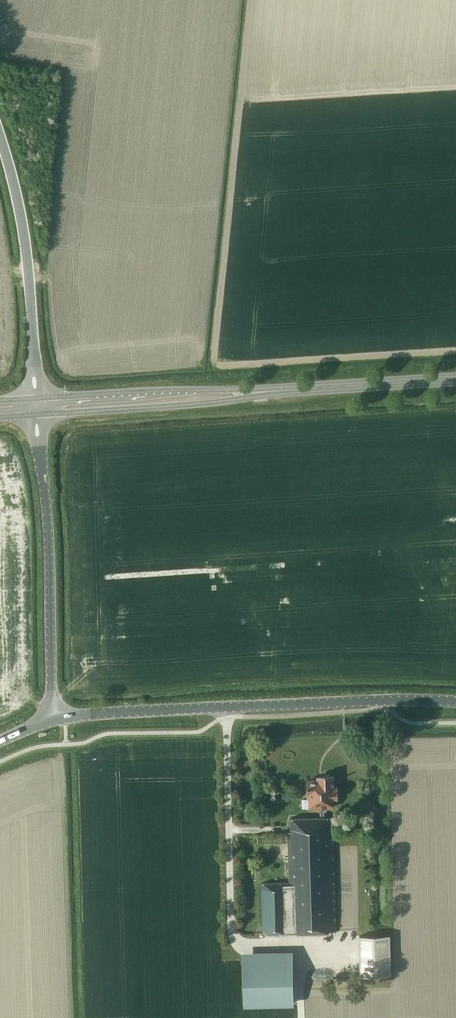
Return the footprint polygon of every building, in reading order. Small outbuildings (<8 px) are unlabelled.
[(324,817),(324,810),(327,810),(327,808),(332,808),(331,799),(336,799),(336,787),(333,787),(332,775),(315,775),(315,780),(305,780),(306,799),(308,799),(308,809),(318,808),(318,810),(321,810),(321,817),(289,819),(290,832),(287,832),(289,881),(290,932),(290,933),(336,931),(333,830),(331,830),(330,817),(324,817)] [(290,932),(289,881),(260,882),(262,933),(290,932)] [(360,975),(391,974),(390,934),(359,935),(360,975)] [(292,962),(242,964),(243,1004),(293,1002),(292,962)]
